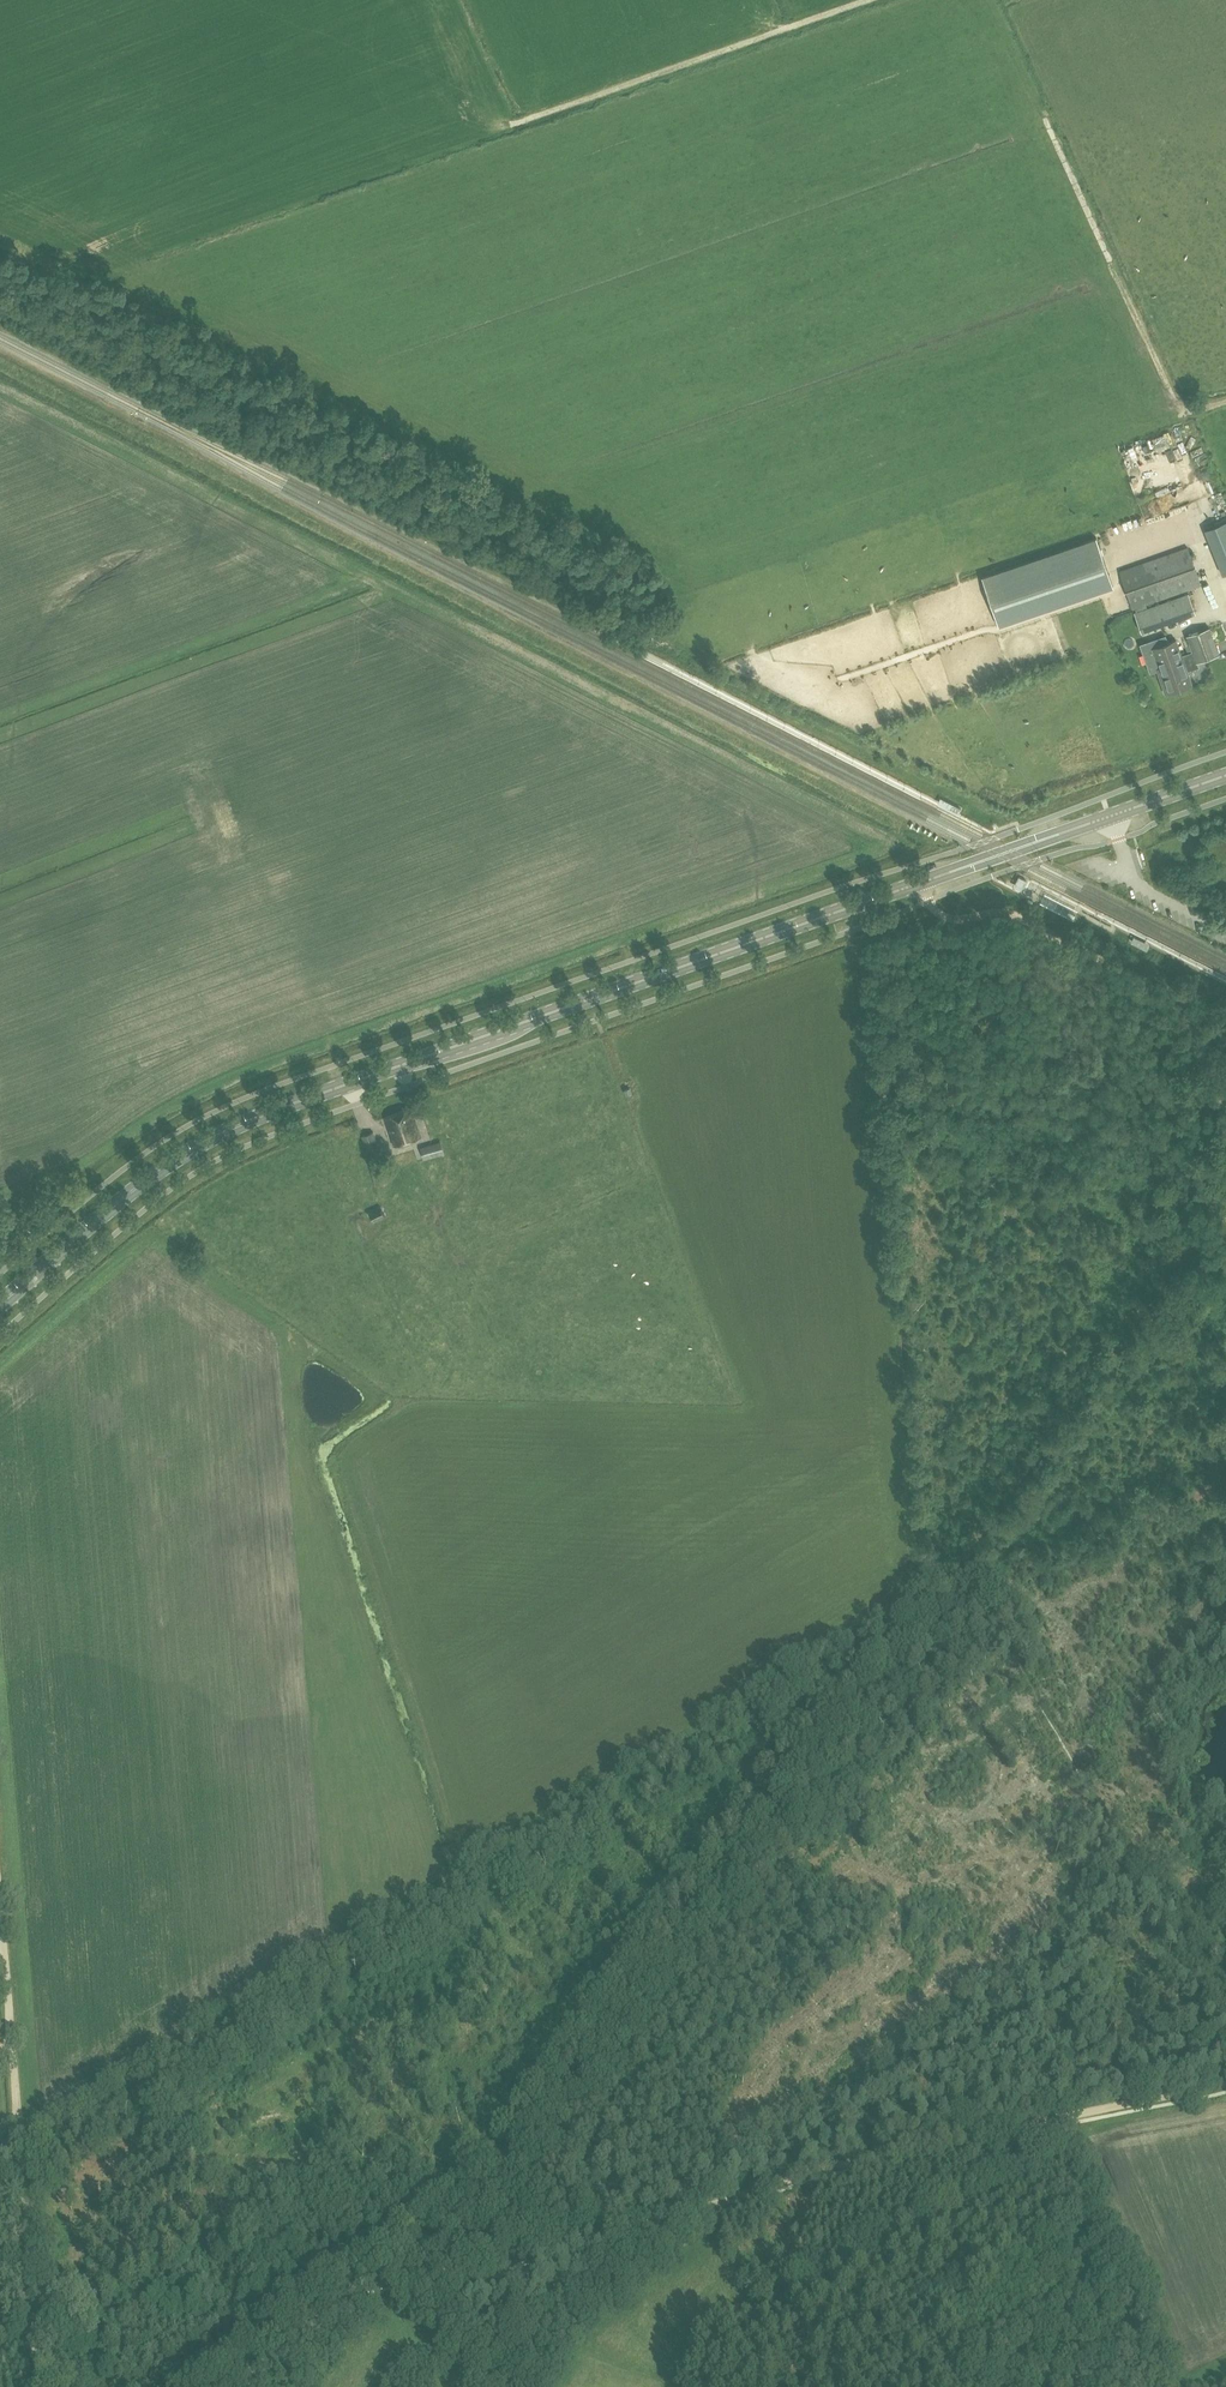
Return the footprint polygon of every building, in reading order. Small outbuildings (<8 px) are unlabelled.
[(1214,492),(1188,497),(1192,515),(1218,510),(1214,492)] [(1154,521),(1141,523),(1143,533),(1156,531),(1154,521)] [(983,571),(1001,622),(1113,583),(1095,532),(983,571)] [(1132,610),(1201,585),(1188,547),(1119,571),(1132,610)] [(1195,613),(1188,594),(1134,613),(1141,632),(1195,613)] [(1098,628),(1103,639),(1112,634),(1107,624),(1098,628)] [(1218,655),(1209,629),(1204,630),(1187,636),(1192,650),(1196,663),(1197,662),(1213,657),(1218,655)] [(1176,641),(1153,649),(1159,668),(1157,669),(1165,693),(1191,684),(1186,670),(1199,666),(1197,662),(1196,663),(1192,650),(1181,654),(1176,641)] [(1018,876),(1016,881),(1024,886),(1027,880),(1018,876)] [(631,1087),(624,1090),(626,1095),(633,1093),(631,1087)] [(421,1136),(411,1109),(385,1117),(394,1145),(421,1136)] [(420,1147),(424,1159),(445,1153),(441,1141),(420,1147)] [(380,1206),(369,1211),(374,1222),(385,1216),(380,1206)]
